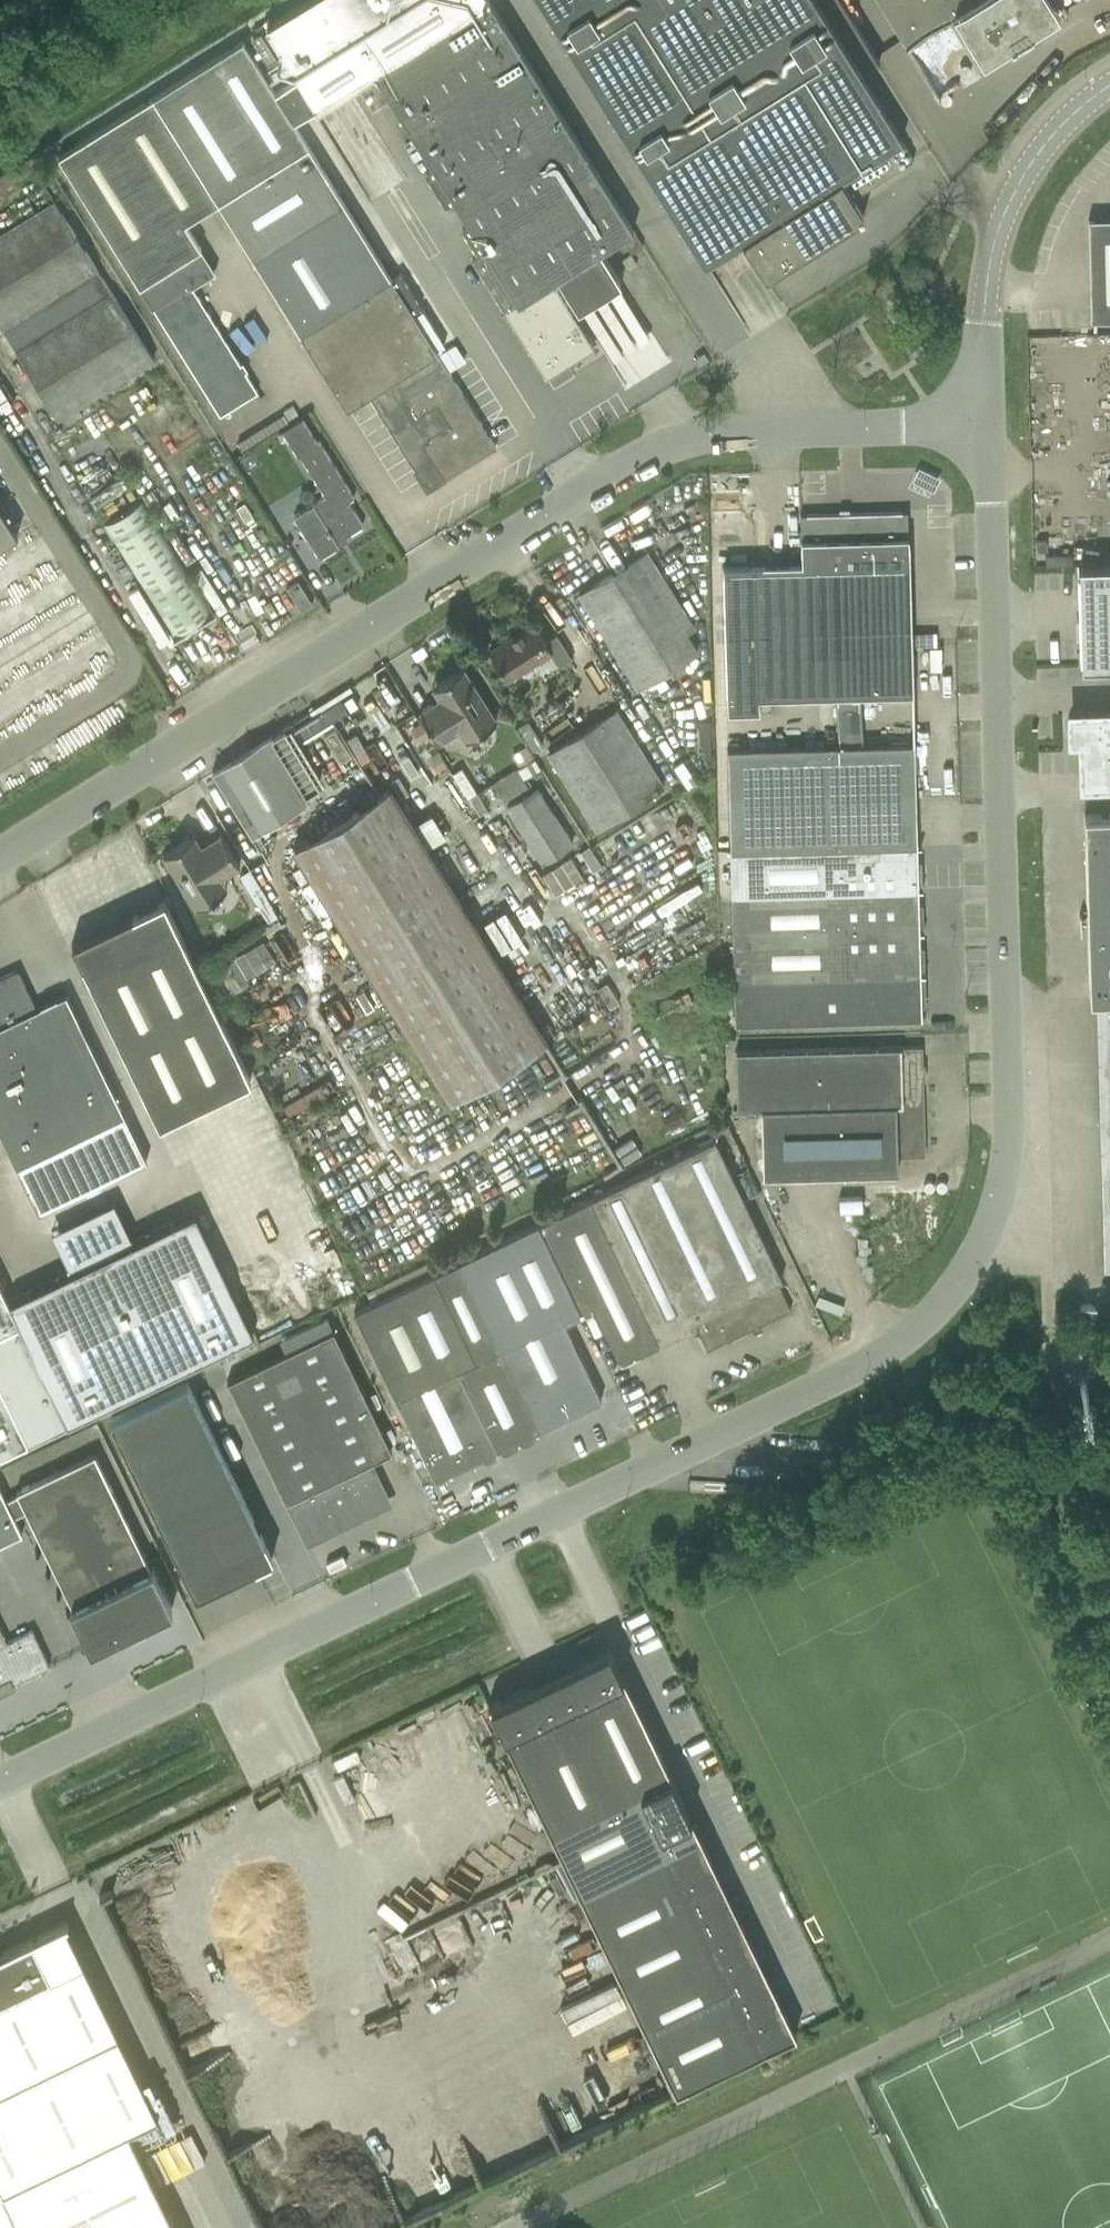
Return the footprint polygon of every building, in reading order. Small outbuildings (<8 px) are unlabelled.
[(264,26),(297,78),(274,93),(293,123),(316,109),(317,110),(373,75),(374,74),(433,168),(424,174),(445,207),(454,201),(470,227),(468,228),(462,232),(476,255),(483,251),(484,250),(486,252),(484,253),(472,260),(545,378),(567,364),(571,367),(578,357),(589,341),(592,338),(584,332),(555,286),(554,287),(540,295),(538,290),(551,281),(557,277),(577,310),(620,283),(600,251),(621,237),(631,253),(642,246),(631,227),(489,2),(487,0),(305,0),(264,26)] [(703,264),(741,240),(765,278),(863,217),(851,198),(913,159),(813,0),(537,0),(703,264)] [(904,43),(952,13),(982,61),(1011,43),(1015,48),(1021,50),(1030,44),(1032,37),(1029,32),(1058,13),(1050,0),(877,0),(904,43)] [(242,40),(57,156),(219,416),(232,407),(257,392),(191,287),(215,272),(184,223),(217,203),(346,409),(368,395),(415,472),(416,471),(421,479),(424,481),(432,483),(437,482),(445,477),(445,478),(478,457),(479,458),(495,447),(435,350),(444,345),(422,310),(413,315),(412,312),(420,307),(400,274),(391,279),(293,123),(274,93),(242,40)] [(0,234),(0,326),(58,419),(61,417),(66,425),(82,415),(77,407),(153,360),(54,201),(0,234)] [(1088,219),(1090,320),(1109,319),(1109,218),(1088,219)] [(611,292),(580,310),(605,352),(616,346),(605,329),(626,317),(611,292)] [(292,406),(283,412),(288,420),(297,414),(292,406)] [(302,419),(282,431),(297,457),(299,455),(325,496),(293,516),(319,557),(338,545),(336,541),(363,525),(348,501),(354,497),(319,441),(316,442),(302,419)] [(240,465),(253,457),(248,449),(235,457),(240,465)] [(213,611),(143,499),(102,525),(171,637),(213,611)] [(17,535),(0,508),(0,546),(17,535)] [(836,724),(861,723),(860,695),(912,693),(907,511),(799,514),(801,563),(722,565),(726,711),(745,711),(745,715),(757,715),(757,710),(772,710),(772,697),(835,695),(836,724)] [(685,633),(694,627),(646,551),(578,594),(637,688),(696,651),(685,633)] [(1079,658),(1080,667),(1109,666),(1109,565),(1077,566),(1077,591),(1078,591),(1079,616),(1078,616),(1078,620),(1083,620),(1084,640),(1079,640),(1080,658),(1079,658)] [(489,651),(507,680),(550,653),(558,666),(571,657),(556,634),(544,641),(533,623),(489,651)] [(494,720),(474,687),(462,668),(432,687),(439,698),(419,711),(431,730),(436,741),(457,728),(465,739),(494,720)] [(301,739),(347,711),(340,699),(293,728),(301,739)] [(594,829),(662,786),(615,710),(547,753),(594,829)] [(1070,715),(1069,715),(1067,718),(1066,721),(1066,724),(1066,728),(1067,731),(1068,734),(1070,737),(1071,737),(1071,738),(1081,738),(1082,783),(1109,782),(1109,713),(1070,714),(1070,715)] [(517,726),(532,752),(542,746),(527,720),(517,726)] [(432,772),(448,763),(425,723),(410,731),(432,772)] [(861,723),(836,724),(836,746),(726,749),(729,851),(921,846),(916,846),(913,743),(863,745),(861,723)] [(351,755),(335,729),(323,736),(340,762),(351,755)] [(212,771),(251,835),(311,797),(271,733),(212,771)] [(526,746),(511,755),(511,756),(519,768),(534,759),(526,746)] [(540,864),(573,843),(537,787),(505,807),(540,864)] [(448,1097),(543,1038),(390,790),(294,850),(448,1097)] [(1084,814),(1089,997),(1109,997),(1109,1026),(1109,813),(1084,814)] [(239,863),(232,853),(221,834),(200,847),(193,835),(163,854),(174,873),(196,906),(226,888),(218,876),(239,863)] [(921,846),(729,851),(730,894),(922,889),(922,888),(917,889),(916,847),(921,847),(921,846)] [(544,874),(558,893),(585,874),(571,855),(544,874)] [(249,869),(239,875),(267,921),(277,915),(249,869)] [(922,890),(922,889),(730,894),(732,937),(923,932),(923,931),(918,931),(917,890),(922,890)] [(250,1080),(163,900),(71,944),(158,1124),(250,1080)] [(923,932),(732,937),(733,980),(924,974),(920,974),(918,932),(923,932)] [(16,1168),(38,1214),(146,1161),(124,1116),(65,994),(35,1008),(17,970),(0,978),(0,1135),(16,1168)] [(924,975),(924,974),(733,980),(734,1024),(921,1019),(920,975),(924,975)] [(925,1155),(920,1047),(735,1052),(737,1108),(760,1108),(762,1176),(897,1172),(897,1156),(925,1155)] [(714,1139),(590,1199),(537,1224),(579,1311),(591,1305),(617,1358),(693,1321),(706,1349),(791,1309),(777,1281),(781,1279),(714,1139)] [(252,1333),(194,1212),(7,1302),(0,1287),(0,1455),(252,1333)] [(365,1292),(371,1304),(354,1312),(395,1399),(457,1369),(496,1451),(601,1400),(562,1319),(579,1311),(537,1224),(458,1262),(432,1275),(426,1263),(365,1292)] [(332,1330),(227,1381),(285,1502),(288,1500),(308,1541),(388,1503),(368,1462),(390,1451),(332,1330)] [(1095,1361),(1096,1384),(1109,1384),(1108,1361),(1095,1361)] [(457,1369),(395,1399),(434,1480),(496,1451),(457,1369)] [(110,1419),(195,1595),(272,1558),(187,1382),(110,1419)] [(18,1496),(6,1501),(14,1517),(25,1511),(71,1606),(69,1607),(89,1649),(172,1609),(152,1567),(150,1568),(94,1454),(16,1492),(18,1496)] [(22,1534),(0,1489),(0,1545),(22,1534)] [(48,1666),(39,1646),(31,1631),(6,1643),(0,1630),(0,1689),(48,1666)] [(568,1673),(551,1681),(611,1805),(671,1776),(621,1672),(619,1673),(607,1648),(566,1668),(568,1673)] [(611,1805),(551,1681),(534,1690),(531,1684),(514,1693),(513,1692),(488,1704),(551,1834),(611,1805)] [(344,1803),(354,1798),(342,1774),(332,1778),(344,1803)] [(611,1805),(551,1834),(580,1894),(698,1837),(698,1835),(692,1838),(684,1822),(690,1819),(671,1780),(673,1780),(671,1776),(611,1805)] [(698,1837),(580,1894),(609,1954),(722,1899),(713,1882),(719,1879),(698,1837)] [(730,1916),(722,1899),(609,1954),(628,1994),(747,1937),(736,1914),(730,1916)] [(65,1925),(67,1924),(66,1922),(0,1954),(0,2227),(175,2227),(128,2130),(157,2116),(65,1925)] [(758,1959),(747,1937),(628,1994),(647,2034),(760,1979),(752,1962),(758,1959)] [(760,1979),(647,2034),(675,2092),(795,2034),(792,2028),(791,2028),(774,1994),(768,1996),(760,1979)]
